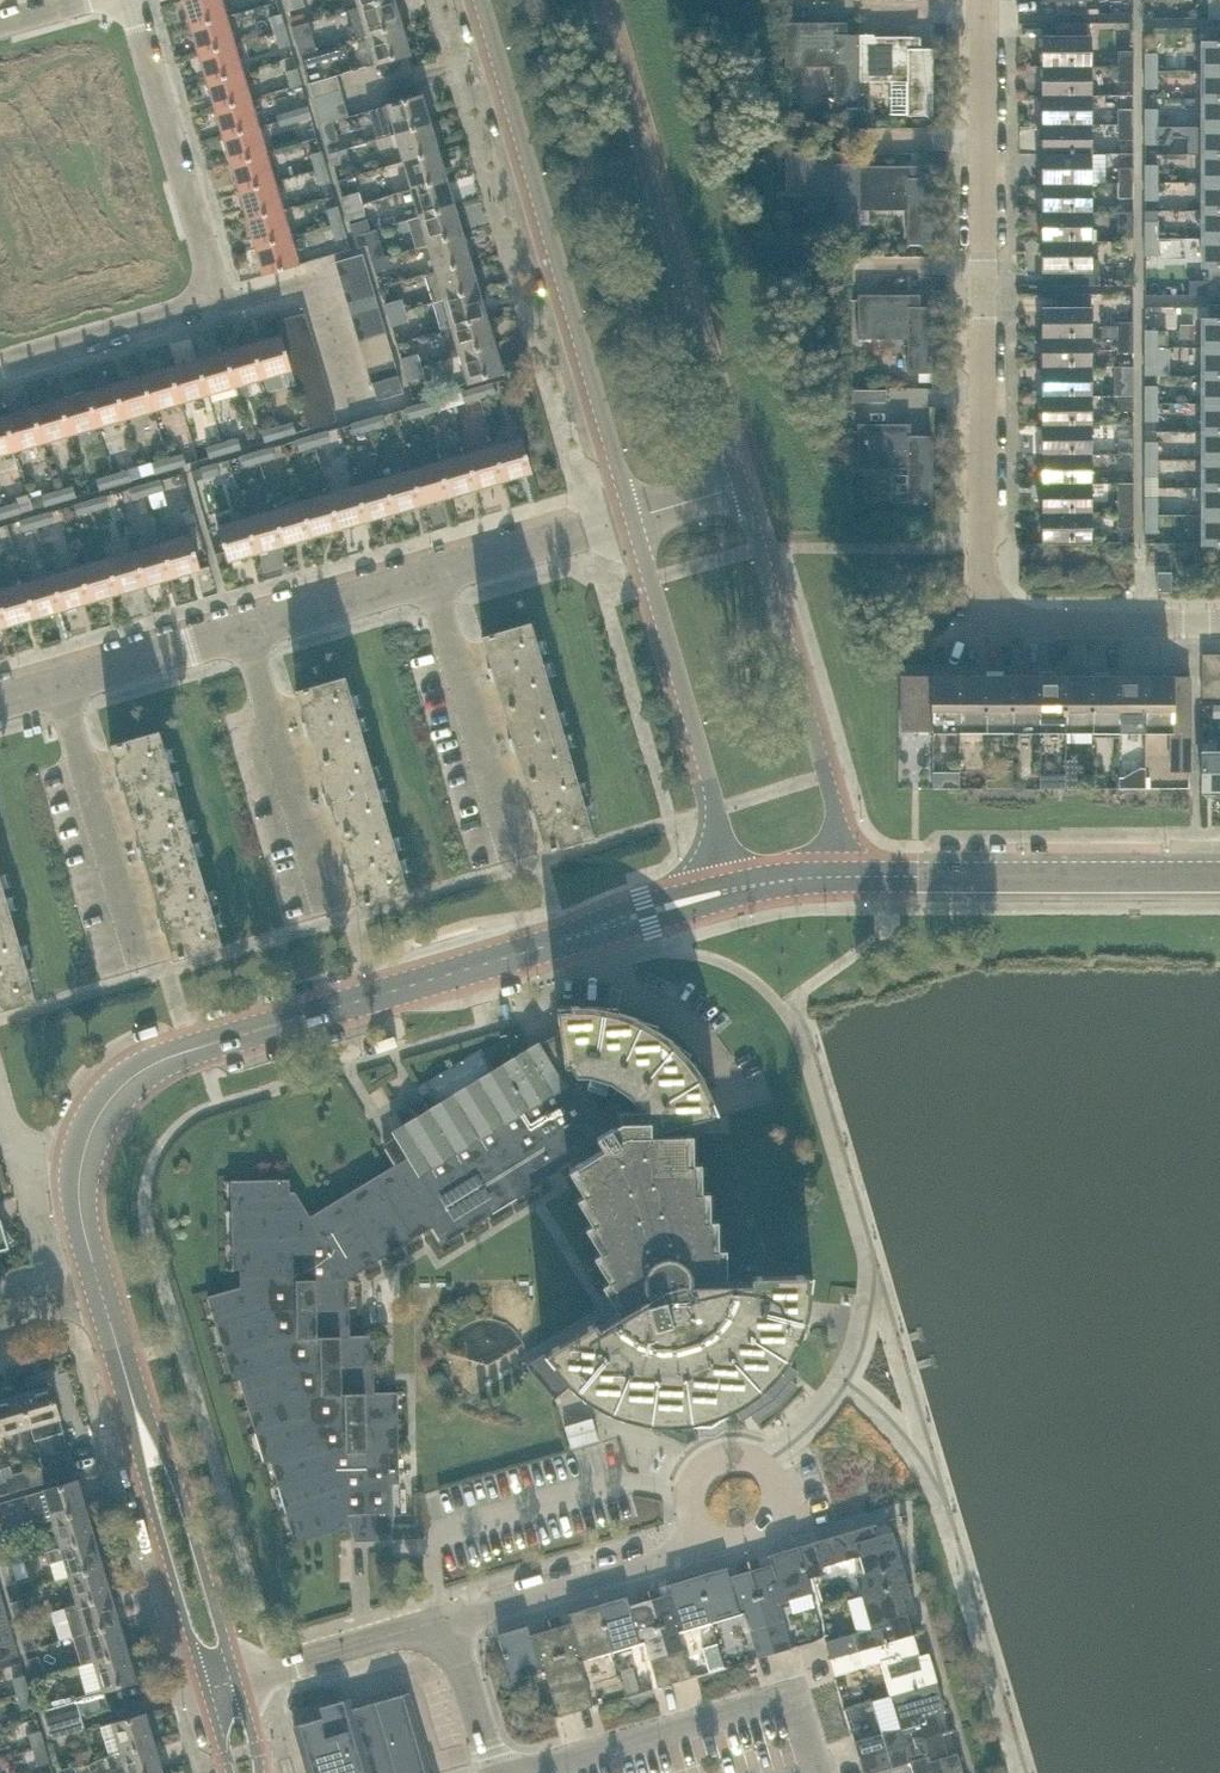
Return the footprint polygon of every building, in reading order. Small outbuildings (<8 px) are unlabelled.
[(227,16),(222,0),(184,0),(192,27),(227,16)] [(288,10),(304,6),(303,0),(285,0),(288,10)] [(358,37),(402,24),(395,0),(382,0),(359,7),(350,10),(355,26),(349,28),(353,39),(358,37)] [(1087,13),(1087,0),(1057,0),(1057,13),(1086,13),(1087,13)] [(1209,4),(1209,18),(1219,18),(1219,4),(1209,4)] [(275,32),(286,28),(281,12),(271,16),(275,32)] [(200,54),(235,43),(227,16),(192,27),(200,54)] [(859,34),(836,33),(836,22),(786,22),(786,66),(818,65),(818,59),(835,59),(834,100),(859,100),(859,79),(859,34)] [(1056,36),(1087,36),(1086,22),(1056,22),(1056,36)] [(376,63),(379,62),(407,54),(410,53),(402,24),(358,37),(361,48),(371,45),(376,63)] [(1219,41),(1219,27),(1209,27),(1209,41),(1219,41)] [(286,28),(275,32),(279,47),(291,43),(286,28)] [(910,37),(873,37),(873,34),(859,34),(859,79),(892,79),(891,114),(908,114),(933,115),(933,48),(931,48),(931,49),(920,49),(920,37),(910,38),(910,37)] [(1092,65),(1092,36),(1087,36),(1056,36),(1043,36),(1043,65),(1092,65)] [(301,54),(317,49),(314,38),(298,42),(301,54)] [(1209,41),(1203,41),(1203,70),(1219,70),(1219,41),(1209,41)] [(208,81),(243,71),(235,43),(200,54),(208,81)] [(1119,65),(1134,65),(1134,50),(1119,50),(1119,65)] [(1145,70),(1157,70),(1157,52),(1145,52),(1145,70)] [(383,76),(411,68),(407,54),(379,62),(383,76)] [(1043,95),(1092,95),(1092,65),(1043,65),(1043,95)] [(1134,65),(1119,65),(1119,81),(1134,81),(1134,65)] [(291,86),(302,83),(297,67),(287,71),(291,86)] [(1157,70),(1145,70),(1145,88),(1157,88),(1157,70)] [(1219,98),(1219,70),(1203,70),(1203,98),(1219,98)] [(216,109),(251,99),(243,71),(208,81),(216,109)] [(313,96),(341,88),(337,75),(309,83),(313,96)] [(392,104),(419,96),(415,82),(388,90),(392,104)] [(317,110),(345,102),(341,88),(313,96),(317,110)] [(378,139),(391,135),(431,123),(423,95),(419,96),(392,104),(388,105),(383,106),(370,110),(378,139)] [(1043,124),(1092,124),(1092,95),(1043,95),(1043,124)] [(1219,125),(1219,98),(1203,98),(1203,125),(1219,125)] [(224,137),(259,127),(251,99),(216,109),(224,137)] [(321,124),(349,116),(345,102),(317,110),(321,124)] [(293,109),(296,121),(311,116),(308,105),(293,109)] [(1119,124),(1134,124),(1134,108),(1119,108),(1119,124)] [(280,126),(296,121),(293,109),(277,114),(280,126)] [(1145,125),(1157,125),(1157,109),(1145,109),(1145,125)] [(338,139),(333,120),(321,124),(327,143),(338,139)] [(439,150),(437,144),(431,123),(391,135),(397,134),(404,160),(439,150)] [(1043,153),(1092,153),(1092,124),(1043,124),(1043,153)] [(1134,124),(1119,124),(1119,138),(1134,139),(1134,124)] [(1157,125),(1145,125),(1145,144),(1157,144),(1157,125)] [(1219,153),(1219,125),(1203,125),(1203,153),(1219,153)] [(232,163),(267,153),(259,127),(224,137),(232,163)] [(333,164),(349,160),(346,148),(330,153),(333,164)] [(316,169),(326,166),(321,150),(311,153),(316,169)] [(412,189),(447,178),(439,150),(404,160),(412,189)] [(837,163),(837,152),(786,151),(786,195),(817,195),(817,189),(835,188),(835,229),(859,229),(859,208),(859,163),(837,163)] [(240,191),(275,181),(267,153),(232,163),(240,191)] [(1043,182),(1092,182),(1092,153),(1043,153),(1043,182)] [(1219,182),(1219,153),(1203,153),(1203,182),(1219,182)] [(364,177),(386,168),(382,157),(360,166),(364,177)] [(910,166),(860,166),(860,163),(859,163),(859,208),(891,208),(891,203),(907,203),(908,244),(933,244),(933,177),(910,177),(910,166)] [(1145,182),(1157,182),(1157,165),(1145,165),(1145,182)] [(326,166),(316,169),(320,184),(330,181),(326,166)] [(1119,182),(1134,182),(1134,167),(1119,167),(1119,182)] [(420,216),(455,206),(447,178),(412,189),(402,192),(406,206),(417,203),(420,216)] [(248,219),(283,209),(275,181),(240,191),(248,219)] [(1043,211),(1092,211),(1092,182),(1043,182),(1043,211)] [(1134,182),(1119,182),(1119,197),(1134,197),(1134,182)] [(1157,182),(1145,182),(1145,200),(1157,199),(1157,182)] [(1219,209),(1219,182),(1203,182),(1203,209),(1219,209)] [(346,208),(362,203),(359,192),(342,196),(346,208)] [(362,203),(346,208),(349,219),(365,214),(362,203)] [(331,224),(342,221),(338,205),(327,208),(331,224)] [(417,246),(429,243),(463,233),(455,206),(420,216),(410,219),(417,246)] [(256,246),(291,236),(283,209),(248,219),(256,246)] [(1219,237),(1219,209),(1203,209),(1203,237),(1219,237)] [(1043,241),(1092,241),(1092,211),(1043,211),(1043,241)] [(365,232),(370,231),(367,219),(351,224),(354,235),(365,232)] [(342,221),(331,224),(336,239),(347,236),(342,221)] [(1146,237),(1158,237),(1158,221),(1145,221),(1146,237)] [(1119,241),(1134,241),(1134,225),(1119,225),(1119,241)] [(365,232),(354,235),(357,247),(368,244),(365,232)] [(436,271),(471,261),(463,233),(429,243),(436,271)] [(299,265),(299,264),(291,236),(256,246),(265,275),(299,265)] [(1158,237),(1146,237),(1146,255),(1158,255),(1158,237)] [(1219,266),(1219,237),(1203,237),(1204,266),(1209,266),(1219,266)] [(1099,257),(1092,257),(1092,241),(1043,241),(1043,271),(1057,271),(1086,270),(1087,285),(1099,285),(1099,257)] [(1134,241),(1119,241),(1119,255),(1134,255),(1134,241)] [(373,260),(388,255),(385,243),(369,248),(373,260)] [(340,275),(368,266),(363,253),(336,261),(340,275)] [(388,255),(373,260),(376,271),(392,266),(388,255)] [(434,302),(479,288),(471,261),(436,271),(426,274),(434,302)] [(344,288),(372,280),(368,266),(340,275),(344,288)] [(1219,280),(1219,266),(1209,266),(1209,280),(1219,280)] [(1057,285),(1087,285),(1086,270),(1057,271),(1057,285)] [(348,302),(376,293),(372,280),(344,288),(348,302)] [(1209,280),(1209,295),(1219,295),(1219,280),(1209,280)] [(442,329),(487,316),(479,288),(434,302),(442,329)] [(352,315),(380,306),(376,293),(348,302),(352,315)] [(1057,307),(1092,307),(1092,293),(1057,293),(1057,307)] [(910,306),(910,295),(859,294),(859,338),(891,338),(891,332),(908,332),(908,372),(933,372),(933,307),(910,306)] [(389,314),(405,310),(402,298),(386,303),(389,314)] [(1209,304),(1209,318),(1219,318),(1219,304),(1209,304)] [(356,328),(384,320),(380,306),(352,315),(356,328)] [(1043,337),(1092,337),(1092,307),(1057,307),(1043,307),(1043,337)] [(405,310),(389,314),(392,326),(408,321),(405,310)] [(282,333),(310,325),(306,312),(278,320),(282,333)] [(450,356),(461,353),(495,343),(487,316),(442,329),(450,356)] [(1209,318),(1203,318),(1203,347),(1219,347),(1219,318),(1209,318)] [(360,342),(388,334),(384,320),(356,328),(360,342)] [(1119,337),(1134,337),(1134,322),(1119,322),(1119,337)] [(285,347),(314,339),(310,325),(282,333),(282,334),(282,335),(285,347)] [(1145,347),(1158,347),(1158,329),(1145,329),(1145,347)] [(364,355),(392,347),(388,334),(360,342),(364,355)] [(292,369),(289,361),(285,347),(282,335),(255,342),(265,377),(292,369)] [(1043,366),(1092,366),(1092,337),(1043,337),(1043,366)] [(1134,337),(1119,337),(1119,352),(1134,353),(1134,337)] [(289,361),(318,353),(314,339),(285,347),(289,361)] [(237,385),(265,377),(255,342),(227,351),(237,385)] [(469,382),(503,372),(495,343),(461,353),(469,382)] [(368,369),(396,360),(392,347),(364,355),(368,369)] [(1158,347),(1145,347),(1145,365),(1158,365),(1158,347)] [(1219,375),(1219,347),(1203,347),(1203,375),(1219,375)] [(209,393),(237,385),(227,351),(199,359),(209,393)] [(294,374),(322,366),(318,353),(289,361),(292,369),(294,374)] [(406,369),(421,365),(418,353),(402,358),(406,369)] [(182,401),(209,393),(199,359),(172,367),(182,401)] [(399,375),(400,374),(396,360),(368,369),(372,383),(373,382),(399,375)] [(421,365),(406,369),(409,381),(425,376),(421,365)] [(298,388),(325,379),(322,366),(294,374),(298,388)] [(1043,395),(1092,395),(1092,366),(1043,366),(1043,395)] [(154,409),(182,401),(172,367),(144,375),(154,409)] [(127,417),(154,409),(144,375),(117,383),(127,417)] [(378,399),(404,392),(399,375),(373,382),(378,399)] [(1219,403),(1219,375),(1203,375),(1203,403),(1219,403)] [(302,401),(329,393),(325,379),(298,388),(302,401)] [(1119,395),(1134,395),(1134,380),(1119,380),(1119,395)] [(478,387),(481,398),(497,394),(493,382),(478,387)] [(99,425),(127,417),(117,383),(89,391),(99,425)] [(1145,403),(1158,403),(1158,386),(1145,385),(1145,403)] [(465,403),(481,398),(478,387),(462,391),(465,403)] [(72,433),(99,425),(89,391),(62,399),(72,433)] [(306,414),(333,406),(329,393),(302,401),(306,414)] [(1043,424),(1092,424),(1092,395),(1043,395),(1043,424)] [(1134,395),(1119,395),(1119,410),(1134,410),(1134,395)] [(422,403),(425,414),(441,410),(437,398),(422,403)] [(44,441),(72,433),(62,399),(34,407),(44,441)] [(410,418),(425,414),(422,403),(407,407),(410,418)] [(1158,403),(1145,403),(1145,420),(1157,420),(1158,403)] [(1219,430),(1219,403),(1203,403),(1203,430),(1219,430)] [(310,428),(337,420),(333,406),(306,414),(310,428)] [(17,449),(44,441),(34,407),(7,415),(17,449)] [(367,419),(371,430),(386,426),(383,414),(367,419)] [(17,449),(7,415),(0,417),(0,454),(17,449)] [(355,434),(371,430),(367,419),(352,423),(355,434)] [(1145,430),(1157,430),(1157,420),(1145,420),(1145,430)] [(279,425),(282,436),(296,432),(293,421),(279,425)] [(910,435),(910,424),(859,424),(859,467),(892,467),(892,461),(908,461),(908,501),(933,501),(933,435),(910,435)] [(1043,454),(1092,453),(1092,424),(1043,424),(1043,454)] [(265,441),(282,436),(279,425),(262,430),(265,441)] [(312,435),(316,446),(331,441),(328,430),(312,435)] [(1157,430),(1145,430),(1145,441),(1157,441),(1157,430)] [(1219,458),(1219,430),(1203,430),(1203,458),(1219,458)] [(300,450),(316,446),(312,435),(297,439),(300,450)] [(223,441),(227,452),(241,448),(238,437),(223,441)] [(504,480),(533,472),(523,437),(494,446),(504,480)] [(1119,453),(1134,453),(1134,438),(1119,438),(1119,453)] [(210,457),(227,452),(223,441),(207,446),(210,457)] [(1145,459),(1158,459),(1157,441),(1145,441),(1145,459)] [(257,450),(260,462),(276,457),(272,446),(257,450)] [(477,488),(504,480),(494,446),(467,454),(477,488)] [(245,466),(260,462),(257,450),(242,455),(245,466)] [(168,457),(171,468),(186,463),(184,453),(168,457)] [(1043,483),(1092,483),(1092,453),(1043,454),(1043,483)] [(1134,453),(1119,453),(1119,469),(1134,469),(1134,453)] [(449,496),(477,488),(467,454),(439,462),(449,496)] [(144,476),(155,473),(171,468),(168,457),(141,465),(144,476)] [(1219,486),(1219,458),(1203,458),(1203,486),(1219,486)] [(1158,459),(1145,459),(1145,476),(1158,476),(1158,459)] [(204,478),(220,473),(217,462),(201,467),(204,478)] [(422,504),(449,496),(439,462),(412,470),(422,504)] [(116,484),(131,480),(144,476),(141,465),(113,473),(116,484)] [(394,512),(422,504),(412,470),(384,478),(394,512)] [(100,489),(116,484),(113,473),(97,478),(100,489)] [(367,521),(394,512),(384,478),(357,486),(367,521)] [(145,483),(148,494),(163,489),(160,479),(145,483)] [(133,498),(148,494),(145,483),(130,487),(133,498)] [(1043,512),(1092,512),(1092,483),(1043,483),(1043,512)] [(58,490),(61,500),(76,496),(73,485),(58,490)] [(340,528),(367,521),(357,486),(329,494),(340,528)] [(1219,514),(1219,486),(1203,486),(1203,514),(1219,514)] [(34,508),(45,505),(61,500),(58,490),(31,497),(34,508)] [(90,499),(93,510),(109,505),(105,494),(90,499)] [(312,536),(340,528),(329,494),(302,502),(312,536)] [(1119,512),(1134,512),(1134,496),(1119,497),(1119,512)] [(1146,514),(1158,514),(1158,497),(1145,497),(1146,514)] [(77,515),(93,510),(90,499),(74,504),(77,515)] [(3,505),(6,516),(21,512),(19,501),(3,505)] [(284,544),(312,536),(302,502),(274,510),(284,544)] [(35,515),(38,526),(54,521),(51,510),(35,515)] [(257,552),(284,544),(274,510),(247,518),(257,552)] [(1043,542),(1092,542),(1092,512),(1043,512),(1043,542)] [(1134,512),(1119,512),(1119,527),(1135,527),(1134,512)] [(1158,514),(1146,514),(1146,531),(1158,532),(1158,514)] [(1219,543),(1219,514),(1203,514),(1203,543),(1219,543)] [(23,530),(38,526),(35,515),(19,520),(23,530)] [(228,561),(257,552),(247,518),(219,526),(228,561)] [(8,523),(11,534),(23,530),(19,520),(8,523)] [(173,577),(201,569),(191,533),(162,542),(173,577)] [(145,585),(173,577),(162,542),(135,550),(145,585)] [(118,593),(145,585),(135,550),(107,558),(118,593)] [(90,601),(118,593),(107,558),(80,566),(90,601)] [(63,609),(90,601),(80,566),(52,574),(63,609)] [(1172,572),(1170,572),(1158,572),(1158,591),(1171,591),(1172,572)] [(35,617),(63,609),(52,574),(25,582),(35,617)] [(35,617),(25,582),(0,589),(0,599),(7,625),(35,617)] [(505,708),(553,694),(531,621),(483,636),(492,665),(489,666),(492,680),(496,679),(505,708)] [(1202,654),(1203,670),(1219,670),(1219,654),(1202,654)] [(1219,697),(1219,670),(1203,670),(1203,697),(1219,697)] [(950,681),(950,675),(903,675),(903,731),(961,731),(961,675),(959,675),(959,681),(950,681)] [(977,681),(977,675),(961,675),(961,731),(987,731),(987,675),(986,675),(986,681),(977,681)] [(1003,681),(1003,675),(987,675),(987,731),(1014,731),(1014,675),(1012,675),(1012,681),(1003,681)] [(1030,681),(1030,675),(1014,675),(1014,731),(1040,731),(1040,675),(1039,675),(1039,681),(1030,681)] [(1056,681),(1056,675),(1040,675),(1040,731),(1067,731),(1067,675),(1065,675),(1065,681),(1056,681)] [(1083,681),(1083,675),(1067,675),(1067,731),(1094,731),(1094,675),(1092,675),(1092,681),(1083,681)] [(1109,681),(1109,675),(1094,675),(1094,731),(1119,731),(1119,675),(1118,675),(1118,681),(1109,681)] [(1136,681),(1136,675),(1119,675),(1119,731),(1147,731),(1147,675),(1145,675),(1145,681),(1136,681)] [(1191,714),(1191,676),(1191,675),(1171,675),(1171,681),(1162,681),(1162,676),(1147,675),(1147,731),(1171,731),(1171,771),(1191,771),(1191,714)] [(319,763),(367,749),(346,676),(298,690),(306,720),(303,721),(307,734),(310,733),(319,763)] [(525,779),(574,765),(553,694),(505,708),(513,736),(509,737),(513,751),(517,750),(525,779)] [(133,817),(181,803),(160,730),(112,744),(120,774),(117,775),(121,788),(124,787),(133,817)] [(339,834),(388,819),(367,749),(319,763),(327,791),(324,792),(327,805),(331,804),(339,834)] [(1219,791),(1219,752),(1203,752),(1203,791),(1219,791)] [(1076,759),(1067,759),(1067,786),(1076,786),(1076,759)] [(546,850),(594,836),(574,765),(525,779),(533,807),(530,808),(534,821),(537,820),(546,850)] [(154,888),(202,874),(181,803),(133,817),(141,845),(138,846),(142,859),(145,858),(154,888)] [(360,905),(409,891),(388,819),(339,834),(347,861),(344,862),(348,876),(351,875),(360,905)] [(16,928),(0,873),(0,933),(16,928)] [(223,945),(223,944),(202,874),(154,888),(162,915),(158,916),(162,930),(166,929),(174,959),(223,945)] [(37,999),(16,928),(0,933),(0,1010),(37,999)] [(241,1286),(209,1295),(209,1297),(216,1295),(224,1322),(224,1323),(232,1349),(232,1350),(240,1377),(233,1379),(233,1381),(240,1378),(247,1377),(255,1403),(255,1404),(263,1430),(263,1431),(271,1457),(264,1459),(265,1461),(271,1459),(278,1457),(286,1483),(286,1484),(294,1510),(294,1511),(302,1538),(295,1540),(296,1541),(300,1540),(351,1525),(369,1524),(369,1539),(370,1539),(371,1539),(371,1533),(371,1532),(393,1532),(393,1523),(394,1523),(394,1510),(393,1489),(394,1489),(393,1482),(400,1481),(400,1480),(399,1450),(399,1448),(395,1448),(392,1448),(392,1444),(391,1421),(391,1420),(391,1393),(398,1393),(398,1391),(381,1391),(374,1392),(368,1391),(367,1364),(367,1363),(366,1336),(373,1336),(373,1334),(357,1335),(350,1335),(343,1335),(342,1308),(342,1307),(341,1280),(349,1280),(349,1278),(345,1271),(356,1264),(357,1264),(380,1249),(381,1249),(405,1235),(406,1234),(429,1220),(433,1226),(437,1233),(442,1242),(444,1241),(441,1236),(464,1221),(465,1221),(489,1206),(513,1192),(514,1191),(536,1177),(540,1183),(542,1181),(542,1180),(568,1164),(571,1169),(577,1165),(592,1190),(586,1194),(601,1219),(594,1223),(608,1247),(602,1251),(616,1276),(610,1280),(624,1304),(618,1308),(619,1310),(621,1309),(622,1311),(599,1325),(597,1320),(548,1350),(549,1351),(547,1353),(546,1352),(545,1353),(543,1354),(543,1353),(542,1354),(541,1355),(533,1360),(533,1359),(531,1360),(531,1361),(529,1362),(527,1362),(527,1363),(531,1368),(555,1398),(556,1397),(557,1396),(558,1395),(559,1395),(570,1386),(569,1385),(571,1384),(572,1385),(575,1389),(575,1388),(576,1387),(575,1386),(574,1386),(573,1384),(578,1381),(578,1380),(581,1378),(581,1379),(583,1381),(589,1386),(591,1388),(594,1390),(591,1394),(600,1399),(608,1405),(610,1406),(613,1400),(621,1403),(625,1405),(629,1407),(628,1411),(642,1415),(647,1417),(649,1418),(650,1411),(655,1411),(664,1413),(668,1413),(668,1417),(683,1417),(688,1417),(688,1420),(687,1420),(687,1421),(693,1421),(693,1420),(690,1420),(690,1415),(700,1412),(715,1408),(725,1405),(727,1409),(725,1410),(726,1412),(727,1411),(734,1406),(742,1418),(750,1412),(755,1420),(780,1404),(797,1383),(790,1377),(797,1369),(787,1361),(786,1360),(789,1358),(790,1358),(792,1352),(791,1352),(788,1351),(796,1333),(792,1331),(794,1328),(795,1323),(802,1299),(809,1301),(808,1302),(810,1302),(810,1300),(813,1273),(812,1273),(812,1275),(809,1275),(809,1273),(752,1275),(753,1280),(726,1280),(725,1278),(727,1278),(727,1276),(719,1276),(719,1247),(712,1247),(711,1219),(703,1219),(703,1190),(695,1191),(694,1162),(686,1162),(686,1157),(686,1133),(676,1133),(676,1127),(715,1114),(714,1112),(717,1112),(717,1113),(719,1112),(709,1090),(708,1086),(706,1087),(707,1088),(701,1091),(694,1080),(700,1076),(699,1074),(699,1075),(696,1071),(695,1071),(690,1065),(686,1059),(683,1062),(680,1059),(676,1056),(669,1050),(674,1044),(673,1043),(672,1043),(668,1041),(656,1032),(653,1035),(650,1034),(637,1028),(640,1021),(638,1021),(619,1015),(618,1019),(616,1019),(614,1018),(607,1017),(584,1014),(585,1007),(586,1007),(586,1005),(558,1005),(558,1007),(559,1007),(560,1010),(558,1010),(561,1031),(561,1033),(542,1045),(541,1044),(540,1042),(539,1042),(539,1043),(527,1050),(491,1072),(431,1109),(410,1122),(406,1124),(395,1131),(394,1130),(393,1131),(395,1134),(409,1157),(397,1164),(311,1216),(296,1191),(291,1191),(290,1179),(232,1180),(232,1181),(239,1181),(239,1209),(233,1209),(233,1210),(240,1210),(240,1237),(233,1238),(233,1239),(240,1239),(241,1266),(234,1266),(234,1268),(241,1268),(241,1286)] [(10,1246),(8,1241),(13,1238),(3,1222),(1,1217),(0,1217),(0,1249),(10,1246)] [(35,1440),(64,1431),(51,1384),(21,1392),(31,1427),(35,1440)] [(31,1427),(21,1392),(5,1397),(4,1394),(0,1395),(0,1424),(3,1435),(31,1427)] [(47,1481),(76,1473),(72,1458),(43,1467),(47,1481)] [(47,1481),(43,1467),(28,1471),(32,1485),(47,1481)] [(14,1473),(19,1489),(32,1485),(28,1471),(27,1469),(14,1473)] [(10,1492),(19,1489),(14,1473),(5,1475),(7,1480),(10,1492)] [(54,1518),(87,1508),(78,1479),(45,1489),(54,1518)] [(10,1492),(7,1480),(0,1482),(0,1495),(10,1492)] [(62,1546),(95,1537),(87,1508),(54,1518),(62,1546)] [(873,1525),(877,1524),(876,1523),(798,1546),(808,1578),(825,1573),(823,1566),(860,1555),(871,1591),(871,1592),(909,1582),(894,1530),(876,1536),(873,1525)] [(70,1575),(104,1565),(95,1537),(62,1546),(46,1551),(49,1563),(65,1558),(70,1575)] [(13,1561),(7,1541),(0,1543),(0,1562),(1,1564),(13,1561)] [(808,1578),(798,1546),(768,1555),(768,1556),(770,1555),(773,1563),(751,1570),(775,1652),(792,1647),(779,1601),(812,1592),(808,1578)] [(13,1561),(18,1580),(30,1577),(25,1557),(13,1561)] [(13,1561),(1,1564),(6,1584),(18,1580),(13,1561)] [(78,1603),(112,1593),(104,1565),(70,1575),(78,1603)] [(727,1568),(729,1567),(729,1566),(698,1575),(712,1621),(745,1611),(758,1657),(775,1652),(751,1570),(729,1576),(727,1568)] [(679,1631),(712,1621),(698,1575),(668,1584),(669,1585),(671,1585),(673,1592),(651,1599),(676,1681),(693,1676),(679,1631)] [(917,1613),(918,1612),(909,1582),(871,1592),(871,1591),(862,1594),(872,1627),(826,1641),(831,1658),(914,1634),(908,1613),(916,1611),(917,1613)] [(87,1632),(120,1622),(112,1593),(78,1603),(87,1632)] [(627,1597),(629,1597),(629,1595),(599,1604),(613,1650),(646,1640),(659,1686),(676,1681),(651,1599),(630,1605),(627,1597)] [(17,1621),(29,1618),(23,1598),(12,1602),(17,1621)] [(580,1660),(613,1650),(599,1604),(569,1613),(569,1614),(571,1614),(573,1622),(552,1628),(576,1710),(593,1705),(580,1660)] [(11,1627),(8,1613),(0,1616),(0,1630),(11,1627)] [(29,1618),(17,1621),(23,1641),(35,1637),(29,1618)] [(95,1660),(128,1650),(120,1622),(87,1632),(95,1660)] [(528,1626),(530,1626),(529,1625),(499,1633),(514,1684),(515,1683),(513,1679),(546,1670),(559,1715),(576,1710),(552,1628),(530,1634),(528,1626)] [(15,1640),(11,1627),(0,1630),(0,1645),(15,1640)] [(921,1656),(915,1635),(914,1634),(831,1658),(836,1675),(882,1661),(891,1695),(938,1681),(929,1652),(928,1652),(929,1654),(921,1656)] [(19,1652),(15,1640),(0,1645),(0,1660),(19,1654),(19,1652)] [(710,1670),(725,1666),(718,1643),(703,1647),(710,1670)] [(104,1689),(137,1679),(128,1650),(95,1660),(104,1689)] [(34,1678),(43,1675),(46,1675),(40,1655),(28,1658),(34,1678)] [(23,1708),(34,1705),(26,1674),(14,1677),(23,1708)] [(946,1712),(947,1712),(938,1681),(891,1695),(901,1727),(855,1740),(860,1758),(944,1734),(937,1713),(945,1710),(946,1712)] [(370,1772),(433,1772),(410,1692),(352,1709),(370,1772)] [(47,1724),(82,1713),(77,1699),(43,1709),(47,1724)] [(352,1709),(295,1725),(309,1772),(370,1772),(352,1709)] [(122,1751),(155,1741),(147,1712),(102,1725),(110,1754),(121,1750),(122,1751)] [(51,1737),(86,1727),(82,1713),(47,1724),(51,1737)] [(35,1747),(46,1744),(41,1729),(31,1732),(35,1747)] [(944,1735),(944,1734),(860,1758),(865,1772),(869,1772),(911,1761),(914,1772),(965,1772),(959,1751),(958,1752),(958,1754),(950,1756),(944,1735)] [(163,1770),(155,1741),(122,1751),(108,1755),(112,1767),(125,1764),(128,1772),(152,1772),(163,1770)] [(46,1744),(35,1747),(39,1763),(50,1760),(46,1744)]
